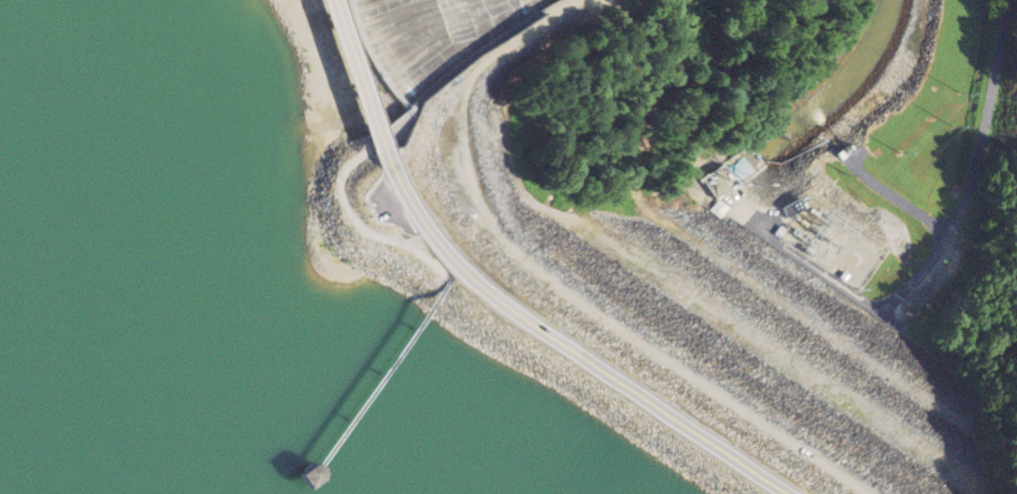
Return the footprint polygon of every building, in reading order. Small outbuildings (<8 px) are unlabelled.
[(718,199),(705,180),(748,150),(761,168),(718,199)]
